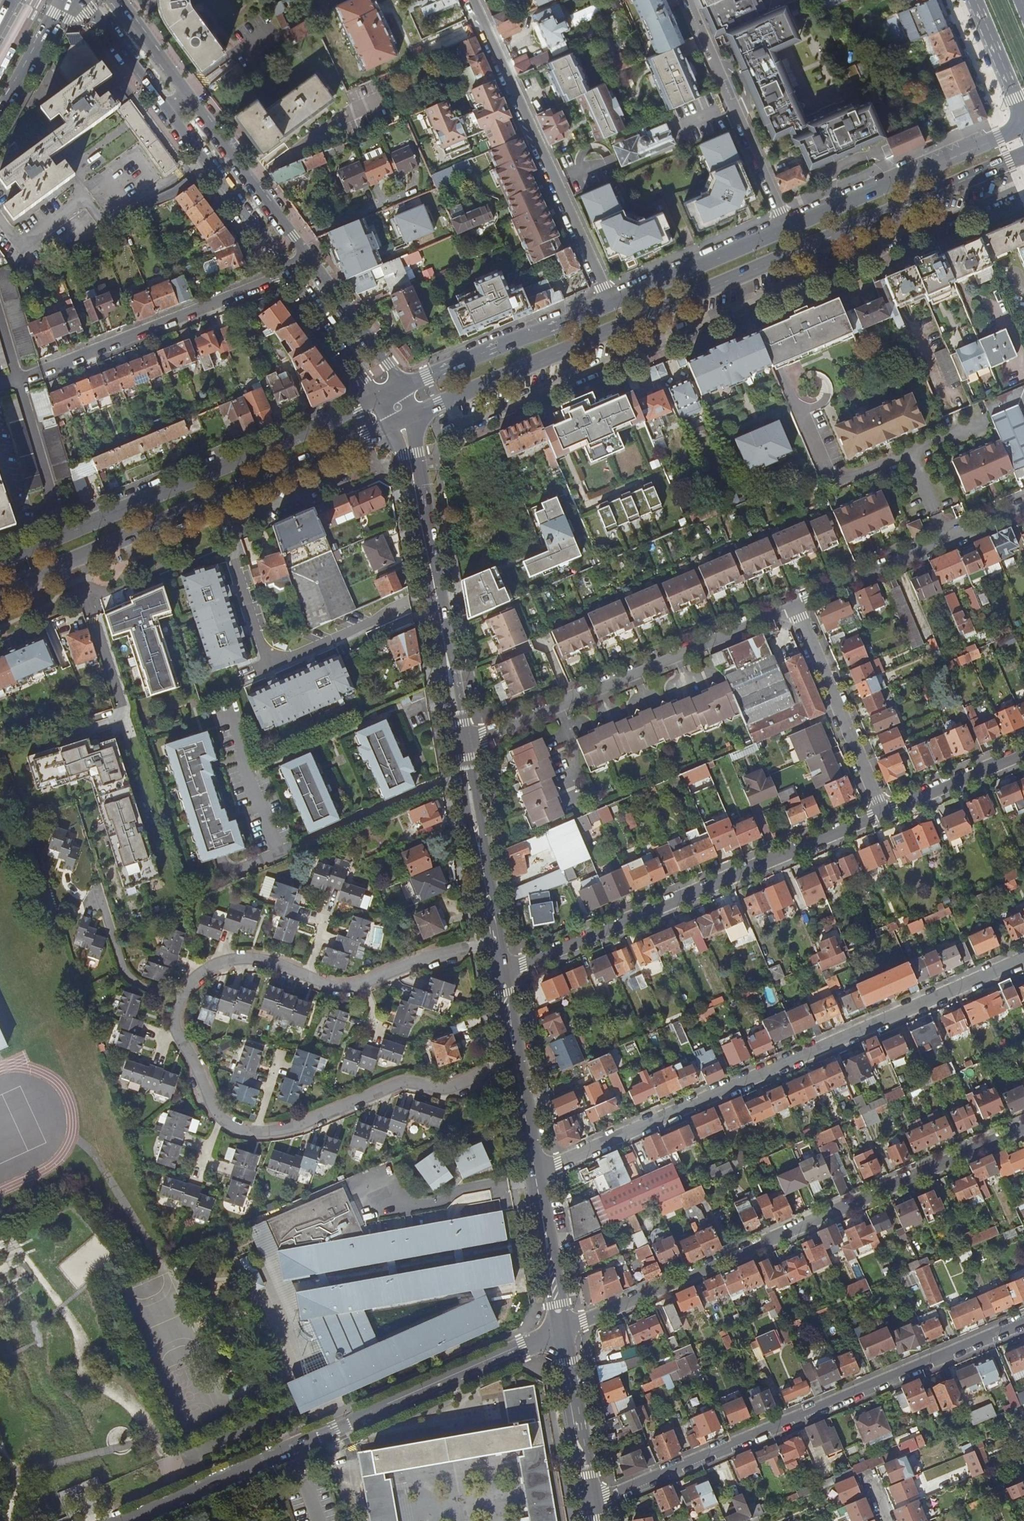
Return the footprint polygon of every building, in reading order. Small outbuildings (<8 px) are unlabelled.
[(162,3),(164,9),(165,13),(167,16),(169,20),(170,24),(203,69),(226,52),(194,8),(193,6),(191,2),(190,0),(162,0),(162,3)] [(290,48),(317,30),(312,18),(290,30),(287,24),(285,24),(281,14),(286,12),(281,1),(276,3),(275,0),(268,0),(290,48)] [(334,6),(365,70),(401,53),(380,11),(375,0),(346,0),(334,6)] [(412,1),(412,0),(404,0),(406,4),(405,4),(409,12),(411,12),(421,8),(424,15),(457,0),(414,0),(412,1)] [(656,54),(677,45),(685,41),(667,0),(633,0),(656,54)] [(714,36),(725,32),(729,41),(732,39),(735,46),(732,47),(735,53),(755,45),(798,145),(808,169),(833,158),(833,160),(842,156),(841,154),(852,150),(852,151),(861,148),(860,146),(877,139),(862,105),(853,108),(848,110),(846,106),(844,101),(836,104),(835,103),(819,110),(820,111),(806,117),(794,89),(793,90),(780,59),(778,59),(775,50),(796,41),(781,7),(783,3),(787,1),(789,4),(797,0),(719,0),(701,7),(714,36)] [(818,1),(822,11),(849,0),(819,0),(818,1)] [(896,8),(896,9),(884,14),(886,18),(898,13),(930,0),(915,0),(896,8)] [(902,25),(903,25),(909,40),(920,35),(918,31),(925,28),(928,35),(929,35),(949,27),(937,0),(930,0),(898,13),(902,25)] [(575,24),(603,15),(600,3),(571,12),(575,24)] [(781,7),(796,41),(799,40),(796,31),(797,31),(790,13),(788,13),(785,5),(781,7)] [(550,48),(554,57),(569,50),(565,41),(566,41),(563,33),(569,30),(570,28),(566,19),(564,18),(558,21),(554,14),(551,8),(535,15),(538,22),(537,22),(549,48),(550,48)] [(492,16),(497,26),(514,18),(509,10),(506,11),(506,10),(492,16)] [(514,18),(497,26),(500,34),(502,34),(519,26),(522,22),(519,16),(514,18)] [(519,26),(502,34),(504,39),(522,30),(519,26)] [(929,35),(937,55),(932,57),(931,60),(933,64),(935,66),(941,63),(943,68),(950,66),(963,60),(949,27),(929,35)] [(72,86),(102,64),(88,45),(79,34),(65,35),(71,46),(58,67),(72,86)] [(461,44),(481,88),(496,82),(475,38),(461,44)] [(650,74),(659,95),(660,94),(662,93),(669,109),(681,104),(696,98),(700,96),(694,82),(696,81),(693,75),(688,63),(685,57),(683,58),(677,45),(656,54),(646,58),(653,73),(650,74)] [(735,53),(742,70),(744,74),(747,72),(756,95),(752,97),(755,105),(759,103),(761,108),(757,109),(764,125),(766,124),(772,139),(789,132),(795,146),(798,145),(755,45),(735,53)] [(582,104),(595,133),(594,134),(597,141),(621,131),(625,129),(622,124),(620,118),(623,117),(616,101),(615,101),(612,102),(608,92),(604,84),(592,90),(586,77),(587,77),(581,63),(580,63),(574,51),(548,62),(552,70),(549,72),(550,73),(560,95),(561,97),(564,96),(566,101),(577,96),(581,104),(582,104)] [(527,55),(514,61),(517,66),(530,60),(527,55)] [(644,60),(650,74),(653,73),(646,58),(645,59),(644,60)] [(515,66),(519,75),(534,69),(530,60),(517,66),(515,66)] [(611,64),(614,72),(633,65),(631,60),(617,66),(615,62),(611,64)] [(950,66),(951,69),(938,74),(943,87),(939,89),(944,100),(947,99),(974,88),(963,60),(950,66)] [(688,63),(693,75),(696,74),(691,62),(688,63)] [(102,64),(72,86),(42,109),(52,123),(61,116),(68,126),(0,175),(0,180),(7,190),(16,184),(23,194),(3,207),(14,221),(76,176),(65,162),(56,168),(50,160),(61,152),(118,110),(119,109),(109,96),(101,102),(93,92),(113,78),(102,64)] [(741,71),(752,97),(756,95),(747,72),(744,74),(742,70),(741,71)] [(316,73),(267,109),(259,98),(236,115),(263,151),(285,135),(334,98),(316,73)] [(547,75),(557,97),(560,95),(550,73),(547,75)] [(377,81),(380,88),(392,83),(389,76),(377,81)] [(448,102),(426,111),(429,117),(427,118),(432,129),(434,128),(446,157),(450,155),(453,161),(472,152),(467,140),(485,133),(493,151),(514,143),(510,135),(513,133),(508,121),(513,119),(502,97),(496,82),(481,88),(467,94),(473,109),(475,109),(477,109),(478,112),(463,118),(461,112),(459,111),(453,113),(448,102)] [(947,99),(952,110),(966,104),(969,112),(955,118),(959,129),(987,117),(974,88),(947,99)] [(660,94),(667,110),(669,109),(662,93),(660,94)] [(177,166),(129,100),(119,109),(118,110),(126,120),(165,175),(177,166)] [(862,105),(877,139),(886,136),(884,133),(882,126),(871,101),(862,105)] [(952,110),(955,118),(969,112),(966,104),(952,110)] [(538,116),(551,144),(563,139),(563,138),(565,138),(567,132),(566,131),(570,129),(562,112),(556,114),(554,109),(538,116)] [(926,121),(924,124),(925,127),(929,128),(931,127),(933,124),(931,121),(928,120),(926,121)] [(882,126),(884,133),(891,130),(889,123),(882,126)] [(638,136),(614,147),(623,166),(675,143),(666,124),(647,132),(645,129),(637,133),(638,136)] [(886,138),(893,156),(902,153),(925,143),(918,124),(886,138)] [(728,133),(701,144),(706,156),(712,171),(709,172),(710,173),(712,179),(708,189),(703,192),(701,192),(702,195),(684,203),(691,217),(692,216),(696,215),(701,227),(711,223),(712,225),(719,222),(719,221),(729,216),(737,213),(735,210),(745,206),(747,205),(746,203),(744,197),(754,193),(742,165),(739,159),(735,160),(730,148),(734,146),(728,133)] [(491,152),(499,169),(494,171),(499,183),(500,182),(514,211),(542,199),(542,198),(539,199),(535,190),(538,189),(531,174),(537,172),(522,139),(514,143),(493,151),(491,152)] [(343,145),(323,154),(325,159),(345,150),(343,145)] [(767,148),(770,156),(775,154),(772,145),(767,148)] [(745,164),(734,146),(730,148),(735,160),(739,159),(742,165),(745,164)] [(392,156),(393,160),(397,169),(400,176),(409,172),(419,168),(411,148),(392,156)] [(322,154),(270,176),(278,186),(306,174),(306,173),(327,164),(322,154)] [(361,163),(337,174),(346,193),(355,190),(361,187),(362,189),(370,186),(371,187),(379,183),(378,182),(378,180),(384,177),(393,173),(392,171),(389,162),(386,156),(362,166),(361,163)] [(706,156),(703,158),(709,172),(712,171),(706,156)] [(389,162),(392,171),(397,169),(393,160),(389,162)] [(431,177),(437,188),(456,180),(454,174),(471,167),(468,162),(431,177)] [(799,166),(776,176),(782,191),(805,182),(799,166)] [(710,173),(703,192),(708,189),(712,179),(710,173)] [(143,216),(177,200),(176,199),(193,187),(187,179),(174,189),(139,205),(143,215),(143,216)] [(610,184),(582,196),(588,210),(592,208),(598,220),(593,222),(596,229),(608,256),(618,252),(620,257),(621,259),(624,258),(633,254),(634,257),(642,253),(653,249),(654,250),(661,247),(660,245),(670,241),(665,228),(669,227),(670,226),(664,212),(646,219),(645,216),(643,217),(638,219),(627,215),(625,210),(624,209),(621,210),(615,196),(610,184)] [(186,213),(204,200),(197,190),(199,188),(196,185),(193,187),(176,199),(177,200),(186,213)] [(754,193),(744,197),(746,203),(756,198),(754,193)] [(618,195),(615,196),(621,210),(624,209),(618,195)] [(512,221),(522,243),(524,242),(527,248),(539,243),(546,259),(552,256),(555,255),(564,251),(558,239),(560,238),(542,199),(514,211),(517,218),(512,221)] [(186,213),(197,228),(214,214),(204,200),(186,213)] [(450,215),(455,225),(459,235),(494,220),(488,206),(474,212),(470,202),(448,211),(450,215)] [(435,233),(423,207),(396,219),(407,245),(435,233)] [(593,230),(596,229),(593,222),(598,220),(592,208),(588,210),(593,230)] [(625,210),(627,215),(638,219),(643,217),(625,210)] [(206,242),(225,228),(214,214),(197,228),(206,242)] [(696,215),(692,216),(698,230),(712,225),(711,223),(701,227),(696,215)] [(349,282),(383,267),(380,259),(378,260),(374,253),(379,251),(372,235),(368,237),(364,230),(367,228),(363,220),(328,234),(332,243),(334,242),(337,249),(331,252),(338,267),(344,265),(347,273),(345,273),(349,282)] [(988,261),(1016,249),(1023,267),(1023,221),(979,241),(988,261)] [(115,237),(124,232),(122,225),(112,230),(115,237)] [(660,245),(661,247),(674,240),(669,227),(665,228),(670,241),(660,245)] [(215,254),(237,245),(225,228),(206,242),(215,254)] [(150,231),(155,244),(158,242),(153,230),(150,231)] [(94,246),(103,242),(100,235),(91,239),(94,246)] [(942,257),(954,284),(974,275),(978,286),(996,278),(988,261),(979,241),(942,257)] [(527,248),(535,265),(546,259),(539,243),(527,248)] [(237,245),(215,254),(218,261),(206,266),(205,268),(207,273),(211,274),(232,266),(234,270),(245,265),(237,245)] [(555,255),(566,279),(583,272),(572,248),(564,251),(555,255)] [(383,267),(349,282),(359,296),(378,288),(376,283),(386,278),(392,292),(390,293),(408,333),(429,324),(404,267),(411,264),(412,265),(424,260),(420,251),(409,256),(383,267)] [(618,252),(608,256),(610,261),(620,257),(618,252)] [(913,269),(924,296),(927,304),(938,300),(950,295),(947,288),(954,284),(942,257),(936,259),(933,255),(919,261),(920,266),(913,269)] [(8,264),(5,258),(0,259),(0,267),(8,264)] [(193,262),(184,266),(185,272),(195,268),(193,262)] [(28,324),(8,264),(0,267),(0,291),(22,360),(37,355),(32,335),(28,324)] [(885,282),(895,308),(924,296),(913,269),(884,281),(885,282)] [(871,276),(875,286),(885,282),(884,281),(880,272),(871,276)] [(497,275),(517,320),(543,309),(564,300),(561,293),(557,294),(555,289),(553,290),(549,280),(524,291),(522,286),(510,292),(502,273),(497,275)] [(477,292),(491,324),(505,318),(506,320),(514,317),(515,321),(517,320),(497,275),(491,278),(492,280),(486,282),(485,280),(476,284),(479,292),(477,292)] [(187,302),(192,300),(182,278),(170,283),(178,305),(187,302)] [(845,315),(853,334),(859,332),(860,335),(867,332),(865,329),(892,318),(898,331),(904,329),(895,308),(885,282),(875,286),(881,299),(845,315)] [(168,310),(178,305),(170,283),(148,292),(149,293),(157,314),(168,310)] [(99,299),(86,304),(94,323),(104,318),(102,316),(115,310),(106,286),(96,289),(99,299)] [(449,310),(462,337),(478,330),(479,332),(486,329),(485,326),(491,324),(477,292),(459,300),(461,305),(449,310)] [(143,319),(157,314),(149,293),(131,300),(139,321),(143,319)] [(78,335),(84,333),(71,299),(64,303),(67,312),(61,315),(69,335),(76,332),(78,335)] [(376,299),(365,303),(369,309),(379,304),(376,299)] [(772,330),(784,357),(787,359),(802,352),(807,354),(813,351),(812,349),(816,347),(817,350),(823,347),(825,343),(838,337),(837,335),(841,334),(848,337),(853,334),(845,315),(839,300),(814,310),(813,309),(790,319),(790,320),(774,327),(772,330)] [(275,334),(296,325),(280,303),(261,318),(273,335),(275,334)] [(55,341),(69,335),(61,315),(60,312),(45,318),(55,341)] [(38,348),(55,341),(45,318),(28,324),(32,335),(38,348)] [(293,362),(314,350),(296,326),(296,325),(275,334),(281,343),(286,340),(287,343),(290,349),(291,348),(294,352),(289,356),(293,362)] [(225,340),(232,337),(228,327),(221,329),(225,340)] [(771,367),(772,368),(789,361),(787,359),(784,357),(772,330),(774,327),(757,334),(758,334),(771,367)] [(174,348),(182,368),(197,362),(189,342),(193,341),(188,328),(180,332),(185,344),(174,348)] [(978,342),(989,369),(990,370),(1016,359),(1005,332),(978,342)] [(209,355),(219,351),(220,350),(219,348),(213,334),(196,341),(198,346),(195,347),(205,373),(214,369),(209,355)] [(751,376),(771,367),(758,334),(737,343),(736,341),(707,353),(708,355),(687,364),(687,365),(701,397),(722,388),(723,390),(752,378),(751,376)] [(230,352),(237,349),(232,337),(225,340),(227,345),(230,352)] [(950,357),(960,382),(961,385),(968,382),(966,379),(989,369),(978,342),(969,346),(970,349),(963,352),(961,349),(955,352),(956,354),(950,357)] [(225,354),(230,352),(227,345),(219,348),(220,350),(219,351),(222,357),(226,356),(225,354)] [(399,350),(408,363),(413,359),(415,358),(405,346),(399,350)] [(167,374),(182,368),(174,348),(159,354),(167,374)] [(935,354),(948,387),(960,382),(950,357),(947,349),(935,354)] [(344,391),(314,350),(293,362),(295,368),(302,364),(305,371),(312,372),(312,374),(312,379),(308,381),(304,379),(300,381),(311,408),(344,394),(344,391)] [(155,355),(141,360),(149,380),(163,375),(155,355)] [(675,358),(680,368),(687,365),(687,364),(683,355),(675,358)] [(136,386),(149,380),(141,360),(128,366),(136,386)] [(655,367),(659,377),(667,374),(663,364),(655,367)] [(123,391),(136,386),(128,366),(115,371),(123,391)] [(647,370),(652,381),(654,382),(660,380),(659,377),(655,367),(647,370)] [(110,396),(123,391),(115,371),(102,376),(110,396)] [(96,401),(110,396),(102,376),(101,373),(96,376),(97,378),(89,381),(96,401)] [(287,401),(298,396),(290,378),(287,380),(285,375),(272,380),(274,385),(270,387),(278,405),(287,401)] [(627,379),(632,392),(640,388),(635,376),(627,379)] [(99,408),(96,401),(89,381),(75,387),(83,406),(87,416),(95,413),(94,410),(99,408)] [(680,417),(684,419),(700,412),(702,408),(690,381),(668,390),(680,417)] [(70,412),(83,406),(75,387),(62,392),(70,412)] [(1000,443),(1013,474),(1016,480),(1023,477),(1023,388),(984,405),(1000,443)] [(71,469),(55,417),(49,397),(47,389),(32,393),(40,423),(43,422),(46,430),(43,431),(58,481),(59,481),(73,477),(71,469)] [(257,431),(273,424),(266,409),(270,408),(262,389),(243,397),(243,398),(257,431)] [(639,401),(643,410),(648,423),(645,424),(653,443),(664,438),(660,430),(665,428),(661,417),(666,415),(672,413),(662,391),(639,401)] [(55,417),(70,412),(62,392),(49,397),(55,417)] [(633,427),(645,422),(640,411),(633,394),(619,399),(617,396),(595,405),(593,399),(540,422),(548,442),(552,450),(556,460),(572,453),(580,450),(583,449),(589,464),(609,456),(625,450),(618,433),(633,427)] [(15,395),(1,400),(29,494),(43,489),(15,395)] [(298,396),(287,401),(290,409),(302,404),(298,396)] [(245,436),(257,431),(243,398),(232,402),(245,436)] [(838,437),(845,453),(854,458),(879,447),(878,443),(891,438),(892,441),(917,430),(921,421),(913,403),(904,399),(842,426),(838,437)] [(276,423),(286,418),(281,406),(271,410),(276,423)] [(645,422),(645,424),(648,423),(643,410),(640,411),(645,422)] [(661,417),(665,428),(670,426),(666,415),(661,417)] [(189,433),(190,435),(203,430),(197,417),(184,423),(189,433)] [(500,433),(507,454),(509,459),(548,442),(540,422),(538,417),(522,424),(500,433)] [(97,471),(189,433),(184,423),(182,423),(168,429),(156,434),(155,435),(143,439),(129,445),(116,451),(103,456),(89,462),(79,466),(82,474),(96,468),(97,471)] [(793,454),(780,423),(736,441),(749,473),(765,466),(766,469),(778,464),(777,461),(793,454)] [(143,439),(155,435),(153,428),(141,433),(143,439)] [(891,438),(878,443),(879,447),(892,441),(891,438)] [(1000,443),(951,464),(964,494),(984,486),(997,480),(1013,474),(1000,443)] [(198,456),(194,444),(187,448),(191,459),(198,456)] [(546,452),(553,468),(558,466),(556,460),(552,450),(546,452)] [(149,463),(152,471),(163,466),(160,458),(149,463)] [(16,526),(0,478),(0,531),(16,526)] [(651,510),(661,505),(654,488),(643,492),(642,490),(630,495),(631,497),(620,502),(619,500),(607,505),(608,507),(597,512),(605,529),(615,525),(617,528),(629,523),(627,520),(638,515),(640,518),(652,513),(651,510)] [(378,489),(348,502),(352,512),(356,520),(386,508),(378,489)] [(725,493),(731,508),(741,504),(735,489),(725,493)] [(833,512),(846,543),(878,530),(894,523),(881,492),(833,512)] [(315,511),(325,534),(328,533),(324,524),(352,512),(348,502),(346,498),(315,511)] [(550,549),(522,561),(530,579),(582,557),(557,498),(542,504),(544,510),(535,513),(550,549)] [(715,509),(717,514),(730,509),(727,503),(715,509)] [(713,505),(690,515),(694,524),(717,514),(715,509),(713,505)] [(306,633),(356,610),(348,590),(333,555),(332,550),(325,534),(315,511),(276,527),(283,554),(287,568),(294,589),(294,592),(306,633)] [(810,523),(822,552),(838,545),(826,516),(810,523)] [(905,522),(912,538),(925,532),(921,521),(920,519),(909,523),(908,521),(905,522)] [(772,536),(784,565),(816,552),(804,523),(772,536)] [(988,538),(999,562),(1009,557),(1007,553),(1018,548),(1009,529),(988,538)] [(394,563),(382,538),(364,547),(375,572),(394,563)] [(735,552),(747,581),(780,567),(767,538),(735,552)] [(973,545),(983,569),(999,563),(999,562),(988,538),(973,545)] [(957,552),(966,574),(974,594),(981,610),(983,614),(991,611),(981,585),(982,585),(980,580),(986,577),(983,569),(973,545),(957,552)] [(929,563),(933,573),(939,586),(966,574),(957,552),(929,563)] [(282,592),(294,589),(287,568),(283,554),(260,561),(262,568),(252,571),(252,572),(256,585),(265,582),(266,585),(267,590),(275,587),(276,589),(282,592)] [(698,567),(711,596),(743,583),(730,554),(698,567)] [(511,602),(497,567),(462,582),(468,620),(511,602)] [(662,585),(674,613),(707,599),(695,571),(662,585)] [(382,598),(403,589),(396,572),(374,580),(382,598)] [(910,582),(918,601),(941,591),(939,586),(933,573),(910,582)] [(164,582),(132,596),(134,605),(108,614),(114,636),(129,631),(149,697),(181,685),(159,619),(175,614),(164,582)] [(625,599),(637,627),(669,614),(657,585),(625,599)] [(848,598),(853,609),(860,606),(864,614),(884,606),(879,595),(876,596),(873,587),(848,598)] [(898,619),(910,646),(912,651),(923,646),(898,587),(887,592),(898,619)] [(943,595),(959,634),(963,632),(964,635),(973,631),(968,620),(965,622),(952,591),(943,595)] [(967,597),(974,613),(981,610),(974,594),(967,597)] [(588,614),(600,643),(632,629),(620,600),(588,614)] [(820,616),(824,625),(824,626),(851,614),(847,605),(843,606),(841,601),(822,609),(824,614),(820,616)] [(485,621),(499,654),(527,641),(514,609),(485,621)] [(552,632),(564,660),(596,647),(584,618),(552,632)] [(991,633),(995,643),(1011,636),(1007,626),(991,633)] [(831,638),(834,646),(864,633),(861,627),(844,634),(843,632),(831,638)] [(728,652),(736,671),(772,656),(764,638),(771,635),(772,637),(779,634),(777,628),(722,652),(727,663),(721,665),(724,672),(730,669),(724,654),(728,652)] [(90,629),(69,636),(78,663),(98,656),(90,629)] [(403,661),(420,654),(416,630),(388,643),(396,661),(402,659),(403,661)] [(964,635),(966,640),(975,636),(973,631),(964,635)] [(990,645),(993,652),(1017,642),(1014,635),(1011,636),(995,643),(990,645)] [(7,654),(19,683),(58,667),(46,637),(7,654)] [(839,645),(848,666),(866,658),(857,637),(839,645)] [(928,643),(932,653),(938,650),(934,639),(928,642),(928,643)] [(966,650),(967,654),(977,650),(978,650),(976,645),(965,649),(966,650)] [(938,650),(932,653),(931,653),(927,655),(929,659),(933,658),(932,656),(939,652),(938,650)] [(977,650),(967,654),(970,660),(971,661),(973,660),(972,658),(979,655),(977,650)] [(716,654),(721,666),(723,672),(724,672),(721,665),(727,663),(722,652),(716,654)] [(933,658),(937,667),(944,664),(939,652),(932,656),(933,658)] [(19,683),(7,654),(0,657),(0,691),(19,683)] [(422,665),(420,654),(403,661),(397,664),(401,674),(422,665)] [(494,666),(508,698),(536,686),(523,654),(494,666)] [(710,657),(715,668),(721,666),(716,654),(710,657)] [(948,663),(950,667),(958,663),(959,664),(970,660),(967,654),(961,657),(948,663)] [(98,656),(78,663),(79,665),(87,662),(88,666),(100,662),(98,656)] [(728,682),(727,682),(733,695),(751,737),(752,737),(755,744),(756,744),(825,714),(800,656),(786,663),(790,672),(781,676),(772,657),(726,676),(728,682)] [(357,691),(344,660),(254,697),(268,728),(357,691)] [(868,664),(850,671),(856,685),(874,678),(868,664)] [(856,685),(862,699),(878,692),(886,689),(880,675),(874,678),(856,685)] [(396,685),(398,691),(406,687),(404,681),(396,685)] [(727,682),(727,681),(713,687),(714,690),(689,700),(689,698),(664,708),(663,706),(651,711),(650,709),(638,715),(639,717),(627,722),(626,720),(614,725),(613,723),(600,728),(601,730),(576,740),(588,767),(592,765),(593,768),(600,765),(602,762),(618,755),(618,753),(623,751),(624,753),(629,751),(630,752),(656,741),(656,740),(661,738),(662,740),(668,738),(668,739),(685,732),(689,734),(696,731),(695,728),(700,726),(701,727),(706,725),(707,728),(714,725),(715,721),(733,714),(733,712),(739,710),(733,696),(733,695),(727,682)] [(862,699),(870,718),(881,713),(879,709),(884,707),(878,692),(862,699)] [(408,697),(401,701),(403,707),(411,703),(408,697)] [(1001,710),(1000,712),(993,715),(994,717),(1015,708),(1012,701),(1002,705),(1001,707),(1001,710)] [(968,720),(979,745),(986,742),(986,743),(995,739),(993,736),(998,734),(993,722),(981,727),(971,706),(963,709),(968,720)] [(954,711),(959,724),(968,720),(963,709),(962,707),(954,711)] [(994,717),(1002,736),(1023,727),(1015,708),(994,717)] [(870,718),(876,733),(898,724),(891,709),(881,713),(870,718)] [(383,799),(385,803),(415,790),(409,777),(415,775),(409,759),(403,761),(387,723),(356,736),(360,747),(361,749),(358,750),(363,762),(364,764),(367,763),(376,782),(383,799)] [(790,737),(796,751),(797,750),(803,762),(807,760),(829,751),(824,738),(823,738),(817,726),(790,737)] [(944,737),(952,757),(973,748),(964,728),(944,736),(944,737)] [(878,737),(885,755),(903,748),(895,729),(878,737)] [(209,780),(213,779),(208,763),(216,761),(207,733),(165,747),(203,863),(207,862),(245,850),(236,822),(228,824),(224,810),(219,811),(209,780)] [(925,745),(934,765),(952,757),(944,737),(925,745)] [(161,879),(117,740),(93,747),(90,739),(60,749),(60,747),(28,758),(38,791),(53,786),(54,790),(82,781),(91,783),(126,890),(161,879)] [(519,776),(523,784),(525,782),(528,788),(522,790),(524,795),(523,796),(530,813),(529,816),(532,823),(535,822),(537,827),(564,816),(553,791),(555,790),(550,778),(554,776),(544,752),(546,751),(541,739),(513,751),(515,756),(514,756),(521,772),(519,776)] [(918,745),(911,747),(912,750),(907,752),(916,772),(934,765),(925,745),(919,747),(918,745)] [(876,759),(886,783),(895,779),(905,774),(897,757),(907,752),(905,747),(903,748),(885,755),(876,759)] [(807,760),(813,775),(811,776),(817,790),(825,786),(841,779),(829,751),(807,760)] [(310,835),(340,822),(321,777),(323,776),(319,767),(317,768),(311,755),(281,768),(289,785),(301,813),(309,833),(310,835)] [(683,775),(686,783),(691,795),(697,792),(693,783),(709,776),(710,775),(705,765),(683,775)] [(749,788),(744,790),(750,806),(777,795),(771,779),(765,782),(761,772),(745,779),(749,788)] [(667,782),(670,790),(686,783),(683,775),(667,782)] [(693,783),(697,792),(713,786),(709,776),(693,783)] [(825,786),(833,807),(853,799),(845,778),(841,779),(825,786)] [(996,793),(1002,808),(1022,799),(1016,785),(996,793)] [(645,791),(648,797),(657,793),(655,787),(645,791)] [(777,795),(781,805),(788,802),(797,798),(793,788),(777,795)] [(967,806),(975,824),(994,815),(986,797),(967,806)] [(788,802),(792,810),(785,813),(791,828),(799,825),(798,822),(806,819),(800,804),(797,798),(788,802)] [(800,804),(806,819),(818,814),(811,799),(800,804)] [(443,827),(439,815),(435,805),(409,815),(413,824),(421,821),(424,828),(410,834),(413,840),(432,832),(443,827)] [(597,810),(601,819),(603,825),(612,821),(606,807),(597,810)] [(574,820),(580,833),(592,827),(591,824),(601,819),(597,810),(574,820)] [(623,815),(630,830),(639,826),(633,811),(623,815)] [(941,822),(950,843),(970,834),(962,814),(941,822)] [(574,820),(525,841),(531,854),(553,845),(563,870),(572,866),(590,858),(580,833),(574,820)] [(752,820),(732,828),(740,847),(759,838),(752,820)] [(911,832),(919,850),(922,857),(940,849),(938,843),(930,824),(911,832)] [(67,830),(56,826),(49,848),(60,852),(58,857),(67,860),(64,868),(72,870),(80,848),(72,845),(74,839),(65,836),(67,830)] [(687,839),(698,864),(716,856),(711,843),(707,833),(698,837),(695,830),(685,834),(687,839)] [(349,846),(359,842),(355,832),(345,837),(349,846)] [(893,840),(897,850),(900,858),(903,857),(909,854),(919,850),(911,832),(893,840)] [(668,844),(679,872),(698,864),(687,839),(680,842),(678,838),(667,843),(668,844)] [(507,849),(512,879),(526,873),(522,846),(525,845),(524,841),(507,849)] [(879,845),(887,865),(888,867),(896,863),(887,842),(879,845)] [(656,850),(659,857),(656,859),(657,860),(653,861),(644,865),(652,883),(679,872),(668,844),(656,850)] [(860,853),(868,873),(870,872),(874,870),(887,865),(879,845),(860,853)] [(404,855),(413,875),(432,867),(423,847),(404,855)] [(909,854),(912,861),(922,857),(919,850),(909,854)] [(641,856),(641,858),(644,865),(653,861),(649,853),(648,851),(641,854),(642,856),(641,856)] [(903,857),(906,864),(912,861),(909,854),(903,857)] [(835,863),(842,879),(862,870),(856,855),(835,863)] [(344,864),(336,862),(335,865),(321,860),(313,883),(328,888),(330,884),(344,888),(341,898),(370,908),(374,895),(367,892),(368,887),(347,880),(353,861),(346,858),(345,861),(344,864)] [(641,858),(621,867),(622,870),(632,892),(652,883),(644,865),(641,858)] [(924,863),(937,892),(944,889),(932,859),(924,863)] [(825,868),(831,884),(839,880),(840,882),(842,881),(842,879),(835,863),(828,866),(825,868)] [(563,870),(568,883),(577,879),(572,866),(563,870)] [(815,874),(823,894),(826,892),(825,890),(832,886),(831,884),(825,868),(817,871),(814,872),(815,874)] [(563,870),(514,890),(516,900),(529,896),(548,890),(568,883),(563,870)] [(599,879),(601,883),(609,901),(632,892),(622,870),(599,879)] [(794,880),(795,882),(815,874),(814,872),(794,880)] [(1014,872),(1004,876),(1007,884),(1013,881),(1018,879),(1014,872)] [(304,904),(302,903),(297,902),(300,891),(302,887),(295,884),(285,882),(278,879),(279,877),(269,873),(262,893),(273,896),(273,894),(281,897),(276,911),(284,914),(277,936),(295,942),(302,920),(298,918),(304,904)] [(825,897),(823,894),(815,874),(795,882),(796,882),(805,905),(825,897)] [(1005,885),(1009,893),(1017,889),(1013,881),(1007,884),(1005,885)] [(580,892),(588,910),(609,901),(601,883),(580,892)] [(763,892),(771,910),(773,916),(776,922),(784,919),(780,910),(792,905),(783,884),(763,892)] [(992,890),(995,899),(1009,893),(1005,885),(1000,887),(992,890)] [(530,908),(532,918),(533,918),(534,926),(544,924),(548,923),(553,923),(551,914),(553,914),(551,904),(550,904),(548,890),(529,896),(531,907),(530,908)] [(297,902),(302,903),(305,893),(300,891),(297,902)] [(745,900),(752,918),(771,910),(763,892),(745,900)] [(976,897),(981,908),(988,905),(984,894),(976,897)] [(825,897),(805,905),(806,908),(826,900),(825,897)] [(956,900),(942,905),(944,911),(949,909),(958,905),(956,900)] [(250,904),(248,910),(233,905),(228,920),(205,913),(200,930),(222,938),(226,927),(240,932),(242,927),(257,931),(264,909),(250,904)] [(717,911),(725,929),(741,922),(739,918),(745,915),(741,905),(729,910),(728,907),(717,911)] [(425,940),(447,930),(443,919),(440,921),(435,909),(415,917),(425,940)] [(939,913),(941,919),(951,914),(949,909),(944,911),(939,913)] [(695,923),(703,941),(711,937),(710,935),(723,929),(715,912),(695,921),(695,923)] [(930,916),(933,922),(941,919),(939,913),(930,916)] [(348,968),(353,954),(358,955),(363,941),(367,942),(374,920),(357,914),(349,935),(341,932),(336,947),(330,945),(325,960),(348,968)] [(1004,923),(1012,941),(1021,937),(1021,935),(1023,934),(1023,926),(1021,919),(1018,914),(1015,915),(1015,917),(1004,923)] [(94,917),(87,915),(80,938),(86,940),(84,945),(93,948),(91,954),(102,958),(110,937),(99,933),(100,927),(91,924),(94,917)] [(921,920),(923,926),(933,922),(930,916),(921,920)] [(902,922),(905,927),(907,926),(912,924),(910,918),(902,922)] [(907,926),(911,935),(924,929),(923,926),(921,920),(912,924),(907,926)] [(671,931),(677,943),(680,941),(691,936),(694,943),(699,954),(707,950),(703,941),(695,923),(685,927),(684,925),(676,929),(671,931)] [(886,927),(889,934),(893,932),(898,930),(895,923),(886,927)] [(171,925),(163,947),(161,946),(155,961),(151,959),(145,974),(169,982),(174,967),(178,968),(183,953),(181,953),(188,932),(171,925)] [(990,929),(968,939),(976,956),(998,947),(990,929)] [(671,930),(650,938),(659,958),(670,953),(671,955),(681,951),(677,943),(671,931),(671,930)] [(868,942),(858,947),(848,951),(843,953),(845,957),(895,936),(893,932),(889,934),(877,939),(868,942)] [(866,938),(868,942),(877,939),(875,934),(866,938)] [(691,936),(680,941),(684,948),(694,943),(691,936)] [(632,946),(641,966),(659,958),(650,938),(632,946)] [(866,938),(856,942),(858,947),(868,942),(866,938)] [(819,946),(822,953),(817,955),(820,963),(817,964),(820,971),(846,960),(845,957),(843,953),(848,951),(846,948),(839,951),(834,939),(824,943),(824,944),(819,946)] [(846,948),(848,951),(858,947),(856,942),(845,946),(846,948)] [(957,947),(963,963),(971,960),(964,944),(957,947)] [(607,957),(616,977),(634,969),(625,949),(607,957)] [(935,953),(943,972),(961,964),(954,949),(941,954),(939,955),(937,951),(935,953)] [(935,953),(921,958),(930,978),(943,972),(935,953)] [(817,955),(806,960),(809,967),(817,964),(820,963),(817,955)] [(590,964),(596,978),(601,976),(604,982),(616,977),(607,957),(590,964)] [(921,958),(907,965),(916,984),(930,978),(921,958)] [(907,965),(856,987),(858,992),(864,1007),(887,997),(888,1000),(894,998),(892,994),(916,984),(907,965)] [(769,970),(774,982),(782,979),(785,977),(779,966),(769,970)] [(564,975),(571,990),(589,982),(582,967),(564,975)] [(822,974),(825,981),(830,979),(826,972),(822,974)] [(542,984),(549,1001),(570,992),(563,975),(542,984)] [(636,978),(641,990),(648,987),(642,975),(636,978)] [(443,1003),(439,1002),(441,994),(455,999),(457,993),(455,992),(458,984),(434,976),(429,990),(416,985),(411,1000),(404,998),(393,1028),(411,1035),(414,1025),(422,1004),(435,1008),(441,1010),(443,1003)] [(825,981),(828,988),(830,994),(840,990),(834,977),(830,979),(825,981)] [(771,983),(774,990),(785,985),(782,979),(774,982),(771,983)] [(1002,991),(1010,1009),(1022,1004),(1010,979),(999,984),(1002,991)] [(249,1020),(251,1014),(259,990),(244,985),(242,989),(229,984),(224,998),(209,993),(201,1016),(207,1019),(207,1021),(215,1024),(218,1015),(225,1017),(226,1013),(235,1016),(236,1012),(244,1014),(242,1018),(249,1020)] [(290,1025),(291,1022),(299,1025),(300,1023),(306,1026),(315,1001),(300,997),(301,995),(286,990),(287,988),(272,984),(263,1007),(261,1013),(268,1016),(269,1011),(277,1014),(277,1017),(284,1019),(283,1023),(290,1025)] [(596,995),(599,1000),(604,1012),(612,1009),(602,988),(595,992),(596,995)] [(817,993),(828,1020),(839,1015),(830,994),(828,988),(816,993),(817,993)] [(127,989),(120,1011),(125,1012),(120,1027),(124,1028),(119,1043),(142,1051),(148,1036),(142,1034),(147,1019),(138,1016),(145,994),(127,989)] [(757,995),(761,1002),(770,998),(767,991),(757,995)] [(981,1000),(989,1018),(1010,1009),(1002,991),(981,1000)] [(842,999),(848,1014),(864,1007),(858,992),(842,999)] [(805,998),(816,1021),(817,1025),(828,1020),(817,993),(805,998)] [(586,1000),(588,1005),(599,1000),(596,995),(586,1000)] [(709,1002),(710,1003),(707,1004),(709,1009),(713,1008),(724,1003),(721,997),(709,1002)] [(966,1006),(966,1008),(961,1010),(969,1027),(989,1018),(981,1000),(966,1006)] [(324,1037),(341,1043),(352,1011),(335,1006),(332,1015),(331,1015),(324,1037)] [(785,1014),(794,1035),(811,1027),(815,1038),(821,1035),(817,1025),(816,1021),(812,1023),(804,1006),(785,1014)] [(535,1012),(536,1021),(550,1015),(547,1007),(535,1012)] [(684,1014),(686,1019),(700,1013),(698,1008),(684,1014)] [(702,1012),(706,1020),(716,1016),(713,1008),(709,1009),(707,1010),(702,1012)] [(943,1018),(951,1037),(970,1029),(969,1027),(961,1010),(943,1018)] [(761,1021),(765,1031),(771,1045),(794,1035),(785,1014),(783,1011),(761,1021)] [(548,1028),(551,1035),(540,1040),(541,1047),(550,1043),(565,1037),(563,1033),(566,1031),(563,1025),(565,1024),(564,1020),(561,1021),(558,1013),(542,1020),(546,1029),(548,1028)] [(907,1022),(910,1030),(934,1020),(931,1013),(907,1022)] [(672,1025),(681,1045),(688,1042),(679,1022),(672,1025)] [(911,1032),(921,1054),(944,1044),(934,1022),(911,1032)] [(8,1047),(0,1029),(0,1050),(8,1047)] [(765,1031),(747,1039),(755,1056),(773,1048),(771,1045),(765,1031)] [(719,1042),(730,1066),(750,1058),(739,1033),(719,1042)] [(550,1043),(562,1071),(584,1062),(572,1034),(565,1037),(550,1043)] [(431,1043),(440,1068),(461,1061),(453,1035),(431,1043)] [(883,1043),(890,1059),(908,1051),(901,1035),(883,1043)] [(369,1042),(366,1050),(351,1046),(343,1068),(358,1073),(361,1065),(376,1069),(381,1055),(402,1062),(408,1044),(386,1037),(383,1047),(369,1042)] [(862,1044),(866,1053),(870,1062),(878,1059),(879,1061),(886,1058),(877,1037),(862,1044)] [(426,1038),(415,1042),(418,1050),(429,1045),(426,1038)] [(257,1041),(255,1046),(248,1043),(241,1065),(239,1065),(234,1080),(239,1081),(234,1096),(257,1103),(263,1089),(257,1087),(261,1072),(258,1071),(266,1049),(265,1049),(267,1044),(257,1041)] [(296,1062),(291,1076),(289,1075),(281,1097),(299,1103),(307,1081),(313,1084),(318,1069),(319,1069),(320,1068),(326,1070),(330,1058),(323,1055),(323,1054),(300,1047),(295,1061),(296,1062)] [(693,1053),(707,1085),(724,1077),(712,1050),(705,1053),(703,1049),(693,1053)] [(864,1054),(877,1082),(879,1082),(870,1062),(866,1053),(864,1054)] [(589,1062),(597,1081),(609,1076),(616,1073),(608,1054),(589,1062)] [(843,1063),(852,1084),(861,1080),(862,1083),(866,1081),(868,1086),(877,1082),(864,1054),(843,1063)] [(1023,1077),(1023,1056),(1016,1060),(1023,1077)] [(125,1075),(135,1078),(132,1085),(142,1089),(145,1082),(146,1082),(145,1084),(160,1089),(159,1091),(174,1096),(182,1073),(167,1068),(168,1067),(153,1062),(152,1065),(131,1057),(125,1075)] [(823,1068),(832,1088),(835,1095),(849,1089),(838,1062),(823,1068)] [(929,1073),(933,1083),(936,1083),(942,1080),(957,1073),(952,1062),(929,1073)] [(672,1067),(681,1088),(697,1081),(691,1066),(681,1071),(678,1065),(672,1067)] [(672,1067),(661,1072),(670,1093),(681,1088),(672,1067)] [(810,1074),(819,1094),(832,1088),(823,1068),(810,1074)] [(921,1074),(926,1087),(933,1083),(929,1073),(928,1071),(921,1074)] [(649,1077),(653,1086),(659,1098),(670,1093),(661,1072),(649,1077)] [(609,1076),(618,1096),(626,1093),(616,1073),(609,1076)] [(782,1087),(790,1106),(791,1107),(819,1094),(810,1074),(782,1087)] [(936,1083),(939,1091),(946,1089),(942,1080),(936,1083)] [(586,1087),(594,1104),(605,1099),(603,1094),(608,1091),(605,1085),(600,1087),(597,1082),(586,1087)] [(645,1089),(650,1102),(659,1098),(653,1086),(645,1089)] [(1012,1114),(1023,1108),(1023,1086),(1023,1087),(1003,1095),(1012,1114)] [(768,1095),(775,1111),(776,1112),(790,1106),(782,1087),(773,1091),(772,1089),(769,1090),(770,1092),(767,1093),(768,1095)] [(970,1105),(975,1116),(981,1113),(984,1119),(1005,1109),(1004,1107),(995,1087),(989,1090),(974,1096),(973,1092),(966,1095),(970,1105)] [(885,1095),(886,1097),(889,1103),(905,1096),(906,1095),(903,1088),(885,1095)] [(553,1101),(560,1117),(579,1108),(575,1099),(581,1096),(578,1090),(553,1101)] [(603,1094),(605,1099),(606,1102),(612,1099),(608,1091),(603,1094)] [(910,1094),(912,1099),(919,1096),(917,1091),(910,1094)] [(746,1104),(754,1123),(763,1119),(759,1111),(766,1108),(768,1115),(775,1111),(768,1095),(764,1093),(760,1095),(760,1098),(746,1104)] [(854,1099),(861,1115),(862,1115),(882,1106),(879,1100),(869,1104),(870,1105),(867,1106),(862,1095),(854,1099)] [(721,1106),(732,1131),(750,1123),(752,1127),(755,1126),(754,1123),(746,1104),(742,1096),(721,1106)] [(879,1100),(882,1106),(889,1103),(886,1097),(879,1100)] [(384,1150),(386,1144),(389,1134),(396,1136),(397,1132),(405,1135),(411,1116),(433,1123),(433,1122),(442,1125),(448,1108),(416,1098),(413,1109),(398,1104),(394,1117),(379,1112),(375,1124),(361,1119),(353,1143),(360,1145),(359,1148),(368,1150),(371,1141),(379,1144),(378,1147),(384,1150)] [(606,1102),(585,1111),(590,1122),(600,1118),(599,1117),(619,1109),(614,1098),(612,1099),(606,1102)] [(862,1115),(867,1126),(868,1127),(881,1121),(878,1114),(892,1107),(889,1103),(882,1106),(862,1115)] [(952,1113),(960,1132),(979,1123),(975,1116),(970,1105),(952,1113)] [(476,1112),(479,1120),(491,1115),(488,1107),(476,1112)] [(167,1138),(160,1160),(178,1166),(185,1145),(184,1145),(189,1130),(191,1130),(191,1129),(198,1131),(203,1119),(195,1117),(196,1116),(173,1108),(167,1123),(167,1122),(162,1137),(167,1138)] [(693,1118),(702,1137),(723,1127),(715,1108),(693,1118)] [(932,1123),(940,1141),(956,1134),(952,1125),(948,1126),(944,1117),(936,1121),(933,1113),(928,1115),(932,1123)] [(855,1118),(860,1129),(867,1126),(862,1115),(861,1115),(855,1118)] [(554,1124),(557,1141),(566,1146),(580,1140),(579,1137),(573,1122),(570,1117),(554,1124)] [(831,1122),(833,1127),(840,1125),(837,1119),(831,1122)] [(917,1122),(927,1146),(940,1141),(932,1123),(924,1126),(920,1119),(916,1121),(917,1122)] [(573,1122),(579,1137),(581,1136),(575,1121),(573,1122)] [(913,1131),(907,1134),(915,1152),(927,1146),(917,1122),(911,1125),(913,1131)] [(663,1137),(672,1158),(678,1155),(676,1150),(697,1141),(690,1125),(663,1137)] [(822,1154),(832,1175),(841,1195),(849,1191),(839,1168),(844,1166),(838,1152),(832,1155),(828,1145),(845,1137),(840,1125),(833,1127),(815,1136),(822,1154)] [(801,1131),(805,1140),(815,1136),(811,1127),(801,1131)] [(643,1140),(652,1160),(669,1153),(660,1133),(643,1140)] [(311,1141),(306,1155),(299,1152),(298,1155),(276,1148),(270,1166),(292,1173),(292,1174),(299,1177),(301,1170),(307,1173),(308,1169),(317,1172),(321,1160),(329,1163),(329,1161),(336,1163),(344,1139),(329,1134),(326,1146),(311,1141)] [(888,1149),(890,1154),(891,1156),(895,1164),(909,1158),(903,1142),(888,1149)] [(454,1156),(465,1180),(494,1167),(483,1143),(454,1156)] [(240,1146),(239,1148),(232,1145),(228,1157),(235,1159),(234,1161),(238,1162),(233,1177),(235,1178),(228,1199),(246,1205),(253,1184),(255,1184),(260,1169),(258,1168),(262,1154),(240,1146)] [(769,1156),(772,1165),(795,1155),(791,1146),(769,1156)] [(854,1158),(858,1168),(860,1167),(865,1177),(881,1170),(873,1150),(854,1158)] [(1000,1172),(1002,1178),(1015,1172),(1016,1174),(1021,1172),(1021,1171),(1023,1170),(1023,1150),(1009,1157),(1006,1150),(993,1156),(1000,1172)] [(608,1155),(615,1170),(633,1162),(637,1160),(634,1152),(621,1158),(618,1151),(608,1155)] [(735,1154),(738,1161),(741,1168),(744,1167),(749,1165),(743,1151),(735,1154)] [(436,1183),(440,1189),(455,1178),(436,1152),(417,1167),(431,1187),(436,1183)] [(802,1171),(808,1183),(810,1182),(815,1194),(823,1190),(818,1179),(821,1177),(822,1179),(832,1175),(822,1154),(799,1164),(802,1171)] [(580,1172),(585,1183),(594,1179),(615,1170),(608,1155),(598,1160),(602,1167),(589,1173),(588,1169),(580,1172)] [(672,1158),(675,1165),(681,1162),(678,1155),(672,1158)] [(763,1158),(767,1167),(772,1165),(769,1156),(763,1158)] [(969,1166),(984,1200),(991,1197),(984,1179),(1000,1172),(993,1156),(969,1166)] [(708,1167),(714,1180),(723,1176),(738,1169),(741,1168),(738,1161),(731,1164),(731,1163),(717,1168),(715,1164),(708,1167)] [(615,1170),(621,1185),(640,1177),(633,1162),(615,1170)] [(646,1175),(659,1204),(679,1195),(686,1192),(673,1163),(646,1175)] [(789,1167),(792,1176),(802,1171),(799,1164),(799,1163),(789,1167)] [(738,1169),(723,1176),(723,1177),(725,1180),(740,1174),(738,1169)] [(594,1179),(600,1194),(621,1185),(615,1170),(594,1179)] [(190,1182),(161,1171),(154,1189),(185,1199),(184,1202),(198,1207),(195,1215),(210,1220),(218,1197),(203,1191),(205,1186),(190,1181),(190,1182)] [(569,1208),(575,1241),(601,1229),(590,1203),(601,1198),(613,1224),(630,1217),(636,1214),(659,1204),(646,1175),(646,1174),(640,1177),(621,1185),(600,1194),(569,1208)] [(952,1184),(960,1202),(979,1193),(972,1176),(952,1184)] [(435,1192),(440,1189),(436,1183),(431,1187),(435,1192)] [(679,1195),(684,1205),(685,1208),(691,1222),(697,1234),(698,1237),(706,1254),(722,1247),(713,1227),(709,1228),(701,1210),(695,1205),(708,1199),(702,1185),(686,1192),(679,1195)] [(802,1191),(806,1198),(792,1204),(797,1214),(817,1205),(810,1187),(802,1191)] [(396,1260),(456,1250),(463,1248),(509,1240),(503,1212),(366,1237),(345,1188),(266,1222),(280,1252),(284,1280),(292,1279),(318,1274),(325,1273),(389,1262),(396,1260)] [(747,1197),(735,1203),(736,1205),(757,1196),(754,1191),(746,1194),(747,1197)] [(918,1198),(929,1223),(935,1220),(932,1213),(944,1208),(940,1199),(937,1201),(933,1192),(918,1198)] [(659,1204),(663,1214),(684,1205),(679,1195),(659,1204)] [(786,1195),(770,1202),(767,1196),(758,1200),(763,1211),(766,1217),(774,1213),(779,1222),(795,1215),(786,1195)] [(736,1205),(747,1231),(756,1227),(756,1225),(759,1223),(756,1214),(763,1211),(758,1200),(757,1196),(736,1205)] [(905,1204),(895,1208),(904,1227),(906,1233),(916,1228),(915,1226),(923,1223),(911,1197),(903,1200),(905,1204)] [(590,1203),(601,1229),(613,1224),(601,1198),(590,1203)] [(680,1210),(682,1214),(679,1215),(682,1222),(685,1221),(686,1224),(691,1222),(685,1208),(680,1210)] [(870,1220),(873,1225),(879,1239),(888,1235),(885,1230),(892,1227),(888,1219),(885,1213),(870,1220)] [(630,1217),(636,1231),(642,1228),(636,1214),(630,1217)] [(298,1293),(292,1279),(284,1280),(280,1252),(266,1222),(253,1227),(294,1322),(299,1321),(309,1319),(306,1314),(302,1315),(298,1293)] [(864,1223),(846,1232),(851,1244),(854,1250),(871,1243),(874,1250),(875,1252),(883,1249),(879,1239),(873,1225),(866,1227),(864,1223)] [(820,1232),(827,1248),(843,1242),(836,1225),(820,1232)] [(897,1230),(902,1242),(909,1239),(906,1233),(904,1227),(897,1230)] [(962,1236),(967,1249),(970,1248),(987,1241),(1000,1235),(996,1227),(973,1237),(971,1233),(962,1236)] [(634,1236),(639,1248),(649,1244),(646,1238),(642,1228),(636,1231),(637,1235),(634,1236)] [(649,1237),(653,1245),(658,1242),(658,1240),(667,1236),(668,1238),(673,1236),(669,1228),(663,1231),(663,1230),(662,1230),(661,1229),(660,1229),(659,1229),(658,1229),(657,1229),(655,1230),(654,1231),(653,1231),(653,1232),(652,1233),(652,1234),(651,1235),(652,1236),(649,1237)] [(1004,1234),(1006,1240),(1018,1235),(1015,1229),(1004,1234)] [(601,1234),(581,1243),(586,1254),(605,1245),(601,1234)] [(652,1245),(654,1248),(660,1263),(680,1254),(673,1236),(668,1238),(667,1236),(658,1240),(658,1242),(653,1245),(652,1245)] [(689,1238),(679,1242),(681,1245),(682,1244),(690,1261),(706,1254),(698,1237),(690,1240),(689,1238)] [(804,1255),(812,1272),(818,1269),(820,1274),(834,1268),(823,1243),(815,1247),(812,1240),(804,1244),(808,1254),(804,1255)] [(871,1243),(854,1250),(857,1257),(874,1250),(871,1243)] [(605,1245),(586,1254),(590,1264),(618,1252),(615,1244),(607,1248),(605,1245)] [(636,1250),(645,1268),(642,1270),(647,1280),(662,1274),(651,1249),(649,1244),(639,1248),(636,1250)] [(846,1247),(852,1261),(858,1258),(857,1257),(854,1250),(851,1244),(846,1247)] [(957,1247),(950,1250),(952,1255),(958,1253),(960,1252),(957,1247)] [(458,1264),(465,1263),(463,1248),(456,1250),(458,1264)] [(958,1253),(962,1263),(974,1258),(970,1248),(967,1249),(960,1252),(958,1253)] [(782,1265),(790,1283),(791,1283),(813,1273),(812,1272),(804,1255),(803,1251),(790,1257),(791,1260),(782,1265)] [(330,1366),(332,1366),(334,1370),(333,1371),(341,1390),(347,1388),(407,1362),(408,1365),(441,1352),(439,1348),(499,1322),(485,1289),(516,1283),(511,1255),(465,1263),(458,1264),(398,1275),(391,1276),(331,1287),(324,1288),(298,1293),(302,1315),(306,1314),(309,1319),(310,1322),(299,1321),(300,1325),(303,1330),(305,1333),(309,1336),(312,1338),(318,1340),(330,1366)] [(619,1257),(625,1272),(620,1275),(626,1289),(636,1285),(624,1255),(619,1257)] [(928,1258),(919,1262),(922,1268),(929,1265),(931,1264),(928,1258)] [(391,1276),(398,1275),(396,1260),(389,1262),(391,1276)] [(758,1264),(769,1288),(766,1289),(768,1293),(775,1309),(781,1321),(786,1319),(772,1287),(778,1284),(780,1288),(790,1283),(782,1265),(781,1263),(771,1267),(768,1260),(758,1264)] [(929,1265),(932,1271),(945,1265),(943,1260),(931,1264),(929,1265)] [(722,1274),(731,1292),(733,1297),(735,1296),(736,1299),(745,1295),(746,1296),(749,1295),(747,1291),(750,1289),(751,1291),(759,1287),(758,1286),(764,1283),(754,1261),(722,1274)] [(908,1265),(912,1272),(914,1272),(916,1271),(922,1268),(919,1262),(918,1261),(908,1265)] [(916,1271),(931,1307),(944,1302),(932,1271),(929,1265),(922,1268),(916,1271)] [(582,1279),(586,1306),(623,1290),(615,1267),(582,1279)] [(912,1272),(900,1277),(903,1283),(916,1277),(914,1272),(912,1272)] [(324,1288),(331,1287),(325,1273),(318,1274),(324,1288)] [(705,1282),(709,1291),(705,1293),(709,1301),(731,1292),(722,1274),(705,1282)] [(1006,1287),(1014,1305),(1023,1301),(1023,1279),(1006,1287)] [(846,1292),(849,1299),(872,1289),(868,1280),(845,1290),(846,1292)] [(696,1283),(698,1291),(707,1288),(704,1281),(696,1283)] [(747,1291),(749,1295),(766,1287),(764,1283),(758,1286),(759,1287),(751,1291),(750,1289),(747,1291)] [(677,1294),(685,1310),(698,1304),(700,1309),(704,1307),(694,1286),(677,1294)] [(977,1299),(985,1317),(1014,1305),(1006,1287),(977,1299)] [(907,1293),(910,1300),(919,1296),(917,1291),(911,1294),(910,1291),(907,1293)] [(836,1296),(839,1303),(843,1301),(849,1299),(846,1292),(836,1296)] [(763,1296),(768,1305),(765,1306),(766,1307),(762,1308),(764,1314),(775,1309),(768,1293),(763,1296)] [(949,1311),(957,1331),(975,1323),(975,1322),(985,1318),(985,1317),(977,1299),(949,1311)] [(664,1307),(675,1331),(684,1327),(682,1323),(678,1313),(673,1303),(664,1307)] [(814,1313),(817,1319),(830,1314),(827,1308),(814,1313)] [(678,1313),(682,1323),(688,1320),(683,1310),(678,1313)] [(629,1327),(638,1346),(665,1334),(657,1315),(629,1327)] [(921,1325),(928,1342),(944,1335),(937,1318),(921,1325)] [(801,1319),(785,1325),(787,1328),(788,1331),(803,1324),(801,1319)] [(904,1332),(911,1349),(928,1342),(921,1325),(904,1332)] [(859,1340),(867,1360),(896,1347),(888,1327),(859,1340)] [(780,1330),(786,1344),(792,1341),(788,1331),(787,1328),(780,1330)] [(601,1334),(605,1351),(624,1346),(620,1329),(601,1334)] [(721,1332),(728,1350),(735,1347),(730,1335),(728,1336),(725,1330),(721,1332)] [(775,1331),(781,1346),(783,1345),(777,1330),(775,1331)] [(757,1339),(763,1354),(781,1346),(775,1331),(757,1339)] [(668,1340),(673,1353),(681,1349),(675,1336),(668,1340)] [(690,1341),(691,1345),(698,1360),(704,1357),(696,1339),(690,1341)] [(691,1345),(681,1349),(673,1353),(677,1361),(681,1370),(670,1374),(673,1381),(682,1377),(682,1376),(701,1368),(699,1362),(698,1360),(691,1345)] [(754,1350),(759,1362),(765,1359),(763,1354),(760,1347),(754,1350)] [(1012,1375),(1023,1370),(1023,1349),(1023,1348),(1005,1357),(1012,1375)] [(851,1353),(834,1360),(841,1379),(859,1371),(851,1353)] [(814,1362),(823,1386),(841,1379),(834,1360),(832,1355),(814,1362)] [(699,1362),(701,1368),(704,1373),(710,1370),(705,1359),(699,1362)] [(976,1366),(982,1381),(985,1388),(1001,1381),(992,1359),(976,1366)] [(649,1373),(653,1381),(664,1377),(670,1374),(681,1370),(677,1361),(649,1373)] [(597,1367),(599,1384),(619,1376),(617,1364),(597,1367)] [(803,1368),(816,1398),(823,1394),(817,1380),(815,1381),(809,1365),(803,1368)] [(300,1408),(341,1390),(333,1371),(334,1370),(332,1366),(330,1366),(289,1384),(296,1399),(300,1408)] [(957,1373),(964,1389),(969,1386),(971,1392),(978,1389),(976,1383),(982,1381),(976,1366),(957,1373)] [(642,1387),(644,1393),(650,1390),(666,1383),(664,1377),(653,1381),(642,1387)] [(624,1389),(620,1379),(604,1385),(610,1403),(612,1402),(617,1417),(618,1417),(635,1410),(637,1409),(632,1396),(631,1397),(627,1388),(624,1389)] [(795,1387),(782,1393),(786,1402),(809,1392),(805,1383),(801,1385),(799,1381),(794,1383),(795,1387)] [(904,1394),(912,1412),(927,1405),(930,1414),(939,1410),(930,1390),(923,1393),(918,1381),(902,1389),(904,1394)] [(934,1389),(943,1410),(962,1402),(953,1381),(934,1389)] [(1009,1397),(1012,1410),(1021,1407),(1017,1397),(1011,1383),(1004,1387),(1009,1397)] [(533,1385),(503,1391),(508,1420),(539,1414),(533,1385)] [(749,1391),(752,1398),(762,1394),(759,1387),(749,1391)] [(644,1393),(649,1404),(649,1405),(655,1402),(650,1390),(644,1393)] [(751,1399),(757,1414),(775,1407),(768,1391),(762,1394),(752,1398),(751,1399)] [(898,1400),(904,1415),(912,1412),(904,1394),(895,1398),(896,1401),(898,1400)] [(724,1406),(731,1425),(749,1417),(742,1399),(724,1406)] [(635,1410),(641,1425),(649,1421),(647,1416),(650,1414),(646,1405),(637,1409),(635,1410)] [(969,1416),(974,1426),(998,1417),(994,1407),(976,1415),(976,1413),(969,1416)] [(855,1419),(865,1444),(891,1433),(881,1408),(855,1419)] [(618,1417),(624,1431),(630,1428),(632,1427),(634,1432),(643,1428),(641,1425),(635,1410),(618,1417)] [(695,1418),(698,1426),(693,1429),(695,1434),(700,1446),(707,1443),(704,1436),(721,1429),(713,1410),(695,1418)] [(822,1443),(829,1459),(845,1452),(834,1427),(828,1430),(824,1421),(806,1429),(814,1447),(822,1443)] [(537,1424),(519,1427),(518,1423),(513,1424),(514,1428),(447,1439),(363,1453),(368,1483),(363,1484),(370,1520),(397,1520),(390,1479),(385,1480),(384,1474),(522,1451),(523,1458),(519,1458),(530,1520),(557,1520),(546,1452),(542,1453),(537,1424)] [(661,1433),(672,1458),(682,1454),(671,1426),(663,1430),(664,1432),(661,1433)] [(653,1439),(663,1462),(672,1458),(661,1433),(661,1432),(658,1434),(659,1437),(653,1439)] [(891,1433),(865,1444),(867,1448),(893,1437),(891,1433)] [(896,1439),(900,1450),(903,1456),(907,1455),(927,1446),(922,1436),(914,1439),(912,1435),(908,1433),(896,1439)] [(688,1437),(693,1449),(700,1446),(695,1434),(688,1437)] [(790,1442),(785,1444),(786,1445),(779,1448),(787,1468),(788,1468),(795,1465),(796,1464),(795,1462),(794,1459),(804,1455),(806,1454),(799,1438),(798,1438),(790,1442)] [(983,1441),(973,1446),(975,1452),(984,1448),(986,1447),(983,1441)] [(962,1447),(965,1456),(975,1452),(972,1443),(962,1447)] [(769,1460),(777,1477),(789,1472),(787,1468),(779,1448),(777,1445),(756,1454),(760,1463),(769,1460)] [(650,1447),(624,1458),(626,1465),(624,1466),(628,1476),(657,1464),(650,1447)] [(975,1452),(980,1463),(988,1459),(984,1448),(975,1452)] [(900,1450),(878,1459),(877,1457),(852,1468),(853,1470),(855,1475),(856,1476),(858,1475),(877,1467),(896,1459),(903,1456),(900,1450)] [(734,1459),(742,1478),(760,1470),(752,1451),(734,1459)] [(965,1456),(974,1478),(984,1473),(980,1463),(975,1452),(965,1456)] [(794,1459),(795,1462),(796,1464),(807,1460),(804,1455),(794,1459)] [(886,1465),(893,1483),(904,1478),(905,1481),(912,1478),(916,1477),(907,1455),(903,1456),(896,1459),(897,1460),(886,1465)] [(980,1463),(984,1473),(993,1470),(988,1459),(980,1463)] [(853,1470),(834,1478),(836,1484),(853,1476),(855,1475),(853,1470)] [(853,1476),(836,1484),(835,1484),(843,1503),(861,1495),(853,1476)] [(891,1487),(897,1503),(897,1504),(910,1498),(918,1495),(912,1478),(905,1481),(891,1487)] [(697,1485),(699,1488),(710,1484),(709,1480),(697,1485)] [(1006,1494),(1009,1493),(1012,1500),(1023,1495),(1023,1482),(1018,1484),(1004,1490),(1006,1494)] [(681,1492),(686,1504),(694,1501),(698,1511),(719,1503),(710,1484),(699,1488),(697,1485),(681,1492)] [(654,1494),(658,1503),(662,1512),(671,1507),(679,1504),(671,1485),(654,1493),(654,1494)] [(813,1487),(798,1493),(799,1494),(801,1499),(816,1492),(813,1487)] [(993,1494),(983,1499),(984,1502),(987,1501),(988,1504),(1007,1497),(1006,1494),(1004,1490),(993,1494)] [(648,1497),(651,1506),(658,1503),(654,1494),(648,1497)] [(799,1494),(785,1500),(787,1505),(801,1499),(799,1494)] [(735,1515),(725,1519),(726,1520),(748,1520),(750,1520),(753,1519),(748,1506),(743,1495),(733,1499),(737,1507),(733,1508),(735,1515)] [(853,1520),(863,1520),(873,1517),(865,1497),(835,1510),(837,1514),(848,1509),(853,1520)] [(893,1505),(895,1510),(913,1503),(910,1498),(897,1504),(897,1503),(893,1505)] [(899,1520),(926,1520),(917,1501),(913,1503),(895,1510),(899,1520)] [(748,1506),(753,1519),(764,1514),(759,1504),(757,1505),(755,1503),(748,1506)] [(671,1507),(662,1512),(664,1517),(674,1513),(671,1507)]
